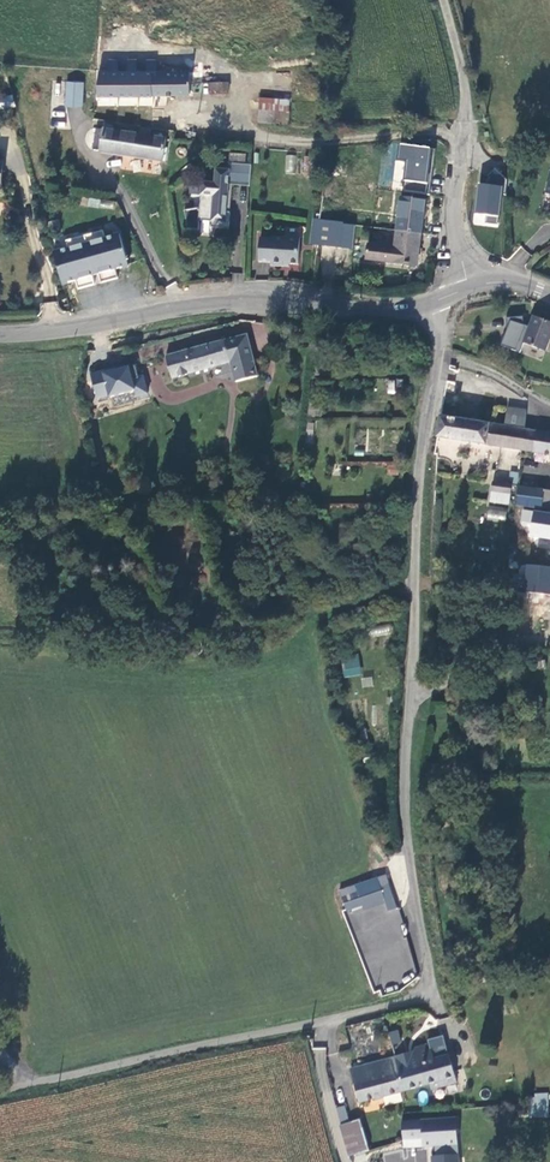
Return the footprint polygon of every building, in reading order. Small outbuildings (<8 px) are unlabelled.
[(187,93),(189,72),(150,71),(150,69),(95,68),(94,94),(150,95),(150,92),(187,93)] [(63,103),(80,103),(80,79),(64,78),(63,103)] [(210,93),(228,94),(228,84),(210,83),(210,93)] [(1,108),(14,106),(13,96),(0,98),(0,102),(1,108)] [(259,111),(288,113),(289,101),(260,99),(259,111)] [(287,125),(288,113),(259,111),(258,123),(287,125)] [(90,147),(160,158),(164,137),(94,125),(90,147)] [(398,143),(396,163),(403,164),(401,188),(427,190),(431,146),(398,143)] [(173,153),(174,155),(175,156),(176,157),(178,157),(180,157),(182,156),(183,155),(184,153),(184,151),(184,150),(183,148),(181,147),(180,146),(178,146),(176,146),(175,147),(173,148),(173,150),(172,152),(173,153)] [(296,173),(297,155),(285,154),(284,173),(296,173)] [(226,168),(213,167),(212,181),(199,180),(197,206),(182,208),(185,227),(196,228),(196,218),(209,219),(209,225),(226,227),(228,210),(224,210),(226,183),(230,183),(230,181),(248,182),(249,163),(227,161),(226,168)] [(503,185),(504,176),(489,174),(488,183),(503,185)] [(473,225),(498,227),(501,184),(476,182),(473,225)] [(394,232),(417,235),(421,202),(399,199),(394,232)] [(331,223),(316,222),(313,241),(313,245),(337,248),(340,225),(331,223)] [(351,226),(340,225),(337,248),(349,249),(351,226)] [(101,228),(64,239),(65,246),(51,250),(60,282),(73,278),(75,287),(92,282),(90,274),(96,272),(98,281),(115,276),(113,267),(126,264),(117,232),(103,236),(101,228)] [(413,268),(417,235),(394,232),(392,250),(365,247),(363,262),(413,268)] [(273,239),(261,238),(259,262),(271,263),(271,266),(284,267),(284,264),(289,264),(299,265),(301,238),(286,237),(285,238),(273,237),(273,239)] [(530,315),(521,341),(543,349),(548,334),(549,335),(549,322),(530,315)] [(234,381),(256,375),(246,336),(164,358),(170,380),(229,363),(234,381)] [(90,371),(95,402),(148,393),(144,373),(138,374),(136,363),(90,371)] [(505,426),(524,428),(527,410),(507,407),(505,426)] [(505,426),(442,417),(439,437),(521,449),(524,428),(505,426)] [(524,428),(521,449),(549,453),(549,432),(524,428)] [(518,483),(519,471),(511,471),(510,482),(518,483)] [(513,485),(494,482),(492,501),(511,504),(513,485)] [(538,528),(541,506),(544,490),(520,487),(514,524),(538,528)] [(544,490),(541,506),(549,507),(549,491),(544,490)] [(486,519),(505,521),(506,509),(488,506),(486,519)] [(537,547),(549,548),(549,540),(538,538),(537,547)] [(526,563),(524,590),(549,592),(549,565),(526,563)] [(370,627),(371,636),(392,633),(391,625),(370,627)] [(359,655),(341,657),(344,678),(362,676),(359,655)] [(371,676),(361,678),(362,687),(372,686),(371,676)] [(356,891),(361,904),(384,897),(385,901),(391,899),(384,875),(337,891),(340,896),(356,891)] [(361,904),(362,909),(385,902),(385,901),(384,897),(361,904)] [(445,1053),(438,1036),(427,1039),(433,1056),(445,1053)] [(427,1039),(390,1050),(400,1091),(452,1077),(445,1053),(433,1056),(427,1039)] [(400,1091),(390,1050),(345,1063),(357,1103),(400,1091)] [(324,1091),(324,1104),(333,1104),(333,1091),(324,1091)] [(541,1115),(541,1102),(523,1102),(523,1115),(541,1115)] [(342,1106),(328,1110),(342,1159),(367,1152),(358,1120),(347,1123),(342,1106)] [(399,1122),(400,1141),(420,1140),(421,1147),(452,1146),(454,1145),(454,1119),(399,1122)] [(421,1147),(416,1147),(417,1159),(452,1158),(452,1146),(421,1147)]
